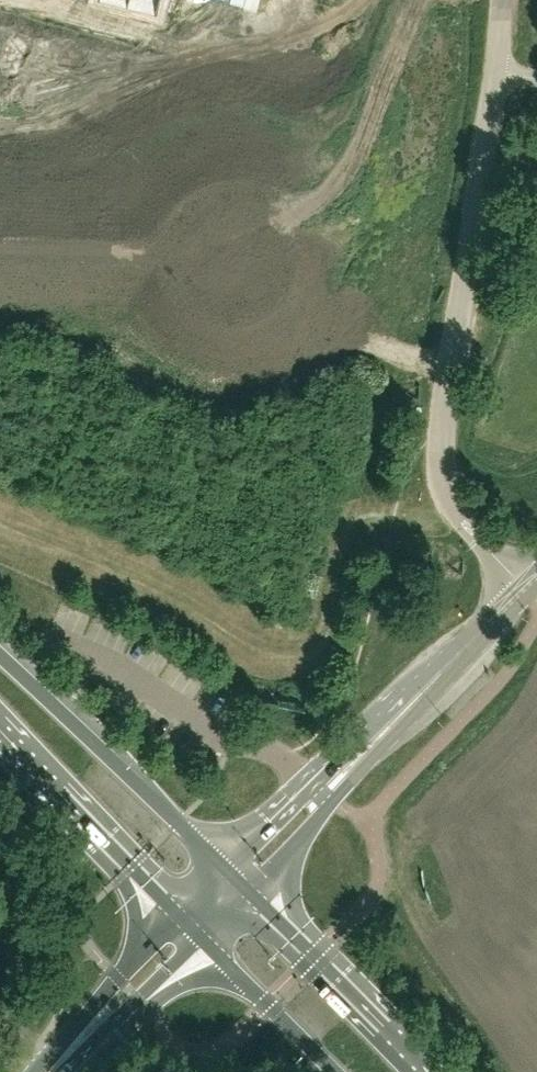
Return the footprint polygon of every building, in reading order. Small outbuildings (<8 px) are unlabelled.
[(128,5),(153,12),(156,0),(129,0),(128,5)]
